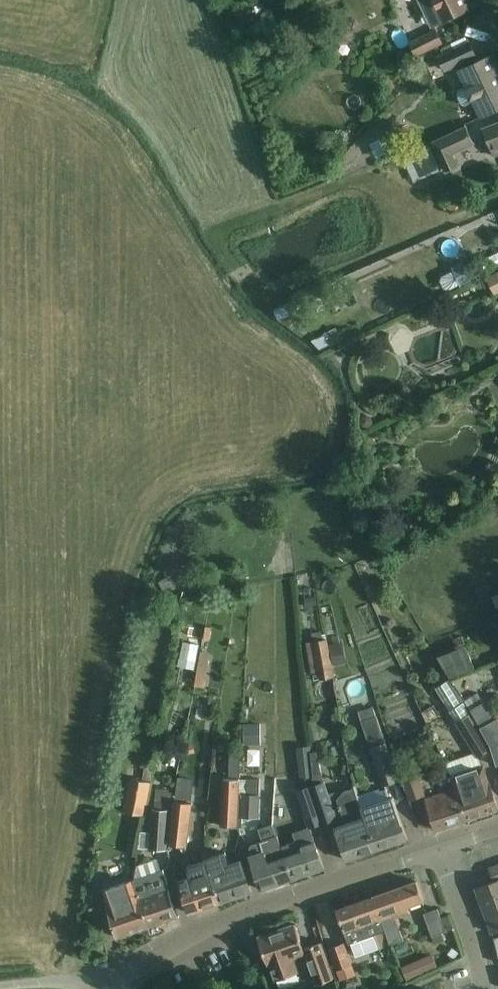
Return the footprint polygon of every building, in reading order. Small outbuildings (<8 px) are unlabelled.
[(433,25),(471,7),(468,0),(421,0),(433,25)] [(410,43),(417,56),(442,43),(436,30),(410,43)] [(440,56),(446,70),(475,57),(469,42),(440,56)] [(494,54),(458,71),(465,87),(459,89),(457,95),(462,104),(466,106),(473,103),(480,118),(497,109),(497,62),(494,54)] [(373,146),(373,147),(378,156),(379,157),(380,158),(382,157),(389,153),(390,154),(406,145),(395,123),(379,132),(382,139),(374,143),(373,144),(373,145),(373,146)] [(494,156),(497,154),(497,123),(483,128),(494,156)] [(466,127),(434,142),(447,171),(457,167),(451,154),(474,144),(466,127)] [(428,165),(431,173),(441,169),(429,144),(402,157),(410,174),(428,165)] [(443,275),(441,280),(445,287),(450,289),(460,284),(461,286),(473,280),(463,260),(452,266),(454,270),(443,275)] [(495,292),(497,291),(497,274),(489,279),(495,292)] [(324,333),(318,337),(323,348),(330,344),(330,345),(343,339),(337,326),(324,332),(324,333)] [(318,671),(320,680),(334,677),(333,665),(329,646),(328,640),(322,640),(321,631),(312,632),(314,641),(306,643),(312,672),(318,671)] [(209,659),(212,636),(196,634),(193,657),(209,659)] [(438,656),(451,678),(475,669),(466,645),(438,656)] [(478,757),(492,748),(471,714),(463,701),(465,700),(451,679),(447,682),(435,689),(457,722),(475,753),(477,757),(478,757)] [(465,700),(463,701),(471,714),(492,748),(497,766),(497,765),(497,720),(496,721),(485,701),(484,702),(477,693),(465,700)] [(361,721),(382,786),(398,781),(376,716),(361,721)] [(311,752),(311,746),(297,747),(301,790),(309,787),(314,785),(313,779),(311,752)] [(311,752),(313,779),(323,776),(317,752),(311,752)] [(446,763),(452,777),(456,788),(455,788),(466,821),(497,810),(497,808),(490,783),(489,784),(484,767),(482,768),(478,757),(477,757),(475,753),(446,763)] [(398,765),(409,799),(424,794),(413,760),(398,765)] [(276,777),(275,786),(294,783),(292,774),(276,777)] [(178,777),(176,798),(191,800),(194,778),(178,777)] [(223,778),(221,826),(237,827),(239,779),(223,778)] [(124,811),(145,816),(151,784),(130,779),(124,811)] [(241,828),(257,829),(258,796),(259,780),(246,779),(245,796),(243,795),(241,828)] [(335,827),(347,860),(375,850),(358,796),(355,785),(355,786),(354,784),(353,785),(353,786),(343,790),(337,799),(332,800),(325,781),(314,785),(309,787),(322,823),(334,819),(336,827),(335,827)] [(296,842),(281,847),(292,879),(324,868),(310,827),(322,823),(309,787),(301,790),(296,791),(308,828),(293,833),(296,842)] [(466,821),(455,788),(425,798),(435,831),(466,821)] [(358,796),(375,850),(407,840),(393,797),(390,798),(387,789),(385,789),(385,790),(380,791),(379,789),(358,796)] [(192,803),(174,801),(168,844),(187,847),(192,803)] [(150,849),(166,850),(169,810),(153,809),(150,849)] [(292,879),(281,847),(277,836),(260,842),(264,852),(250,857),(261,889),(292,879)] [(155,868),(171,863),(168,852),(152,858),(155,868)] [(206,861),(220,903),(251,892),(241,860),(229,864),(225,852),(205,859),(206,861)] [(220,903),(206,861),(187,867),(191,877),(178,881),(189,913),(220,903)] [(497,866),(490,868),(494,882),(476,888),(492,933),(497,931),(497,865),(497,866)] [(163,870),(131,880),(146,928),(178,917),(163,870)] [(146,928),(131,880),(103,889),(107,903),(105,903),(116,937),(146,928)] [(417,881),(373,897),(390,944),(403,940),(395,917),(409,912),(408,907),(424,901),(417,881)] [(373,897),(336,910),(349,944),(351,943),(356,957),(378,949),(390,945),(390,944),(373,897)] [(446,932),(438,909),(424,914),(432,936),(446,932)] [(258,937),(269,967),(270,966),(275,980),(298,973),(293,959),(305,954),(313,979),(331,973),(320,943),(304,949),(295,924),(258,937)] [(328,948),(336,971),(351,966),(343,942),(328,948)]
